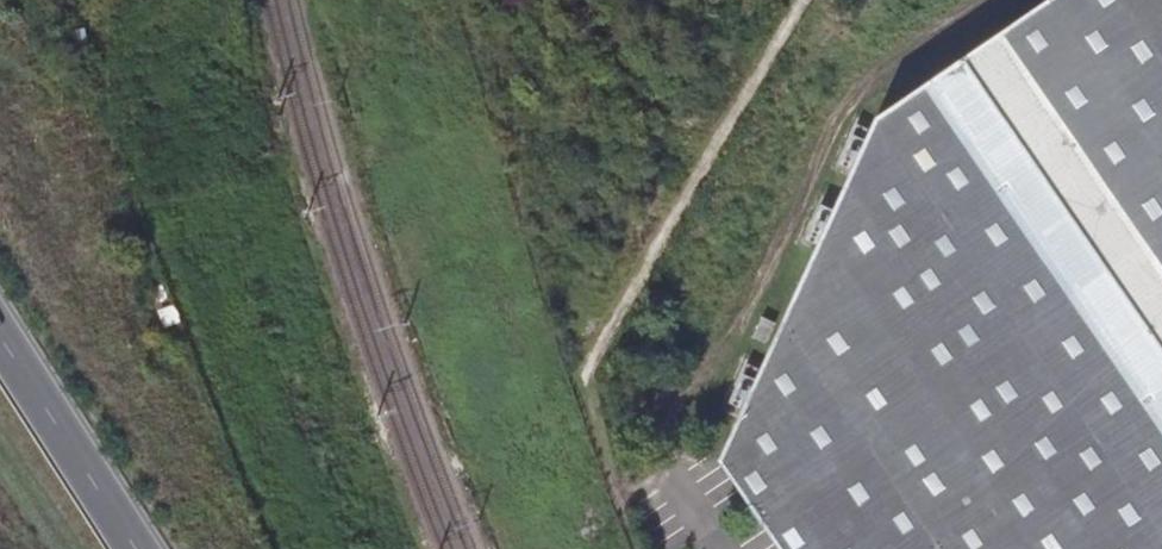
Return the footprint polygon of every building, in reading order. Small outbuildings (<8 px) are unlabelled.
[(877,116),(703,413),(794,548),(1161,548),(1161,0),(1046,0),(877,116)]
